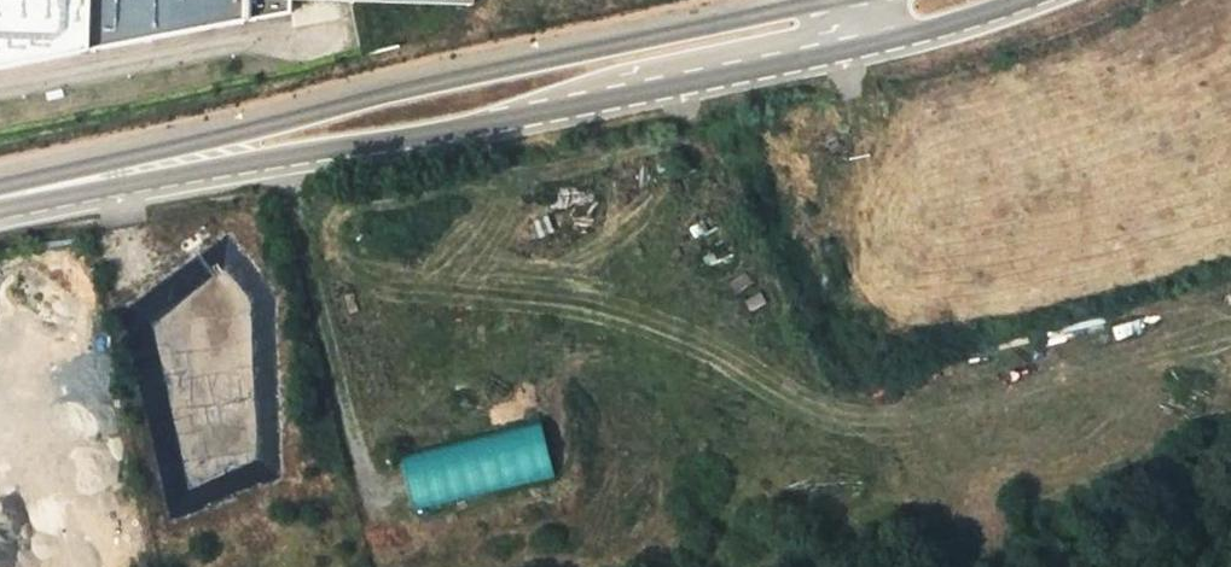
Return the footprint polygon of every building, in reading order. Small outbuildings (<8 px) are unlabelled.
[(232,25),(251,21),(253,0),(0,0),(0,71),(232,25)] [(256,10),(317,11),(318,0),(257,0),(256,10)]
